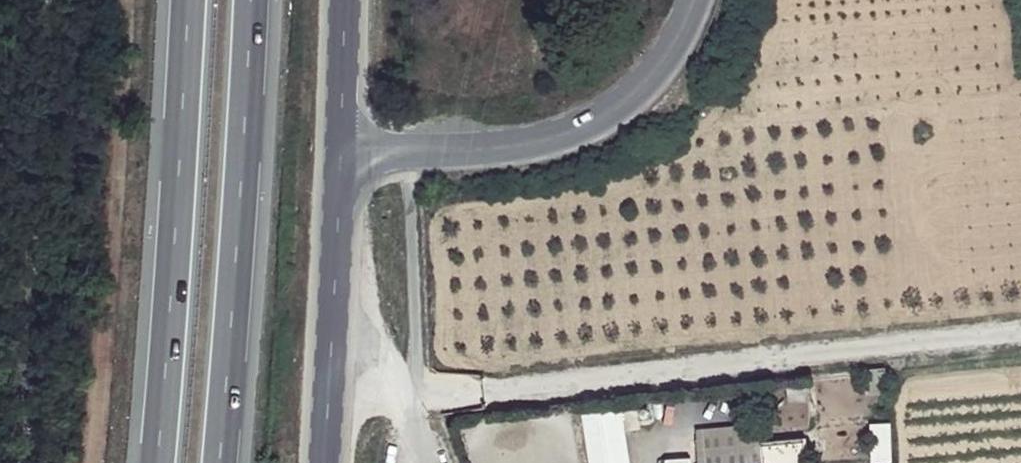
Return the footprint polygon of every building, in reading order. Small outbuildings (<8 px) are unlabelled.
[(626,407),(584,410),(588,462),(630,462),(626,407)] [(874,460),(890,460),(889,421),(873,421),(874,460)] [(817,445),(772,450),(773,462),(819,462),(817,445)]
